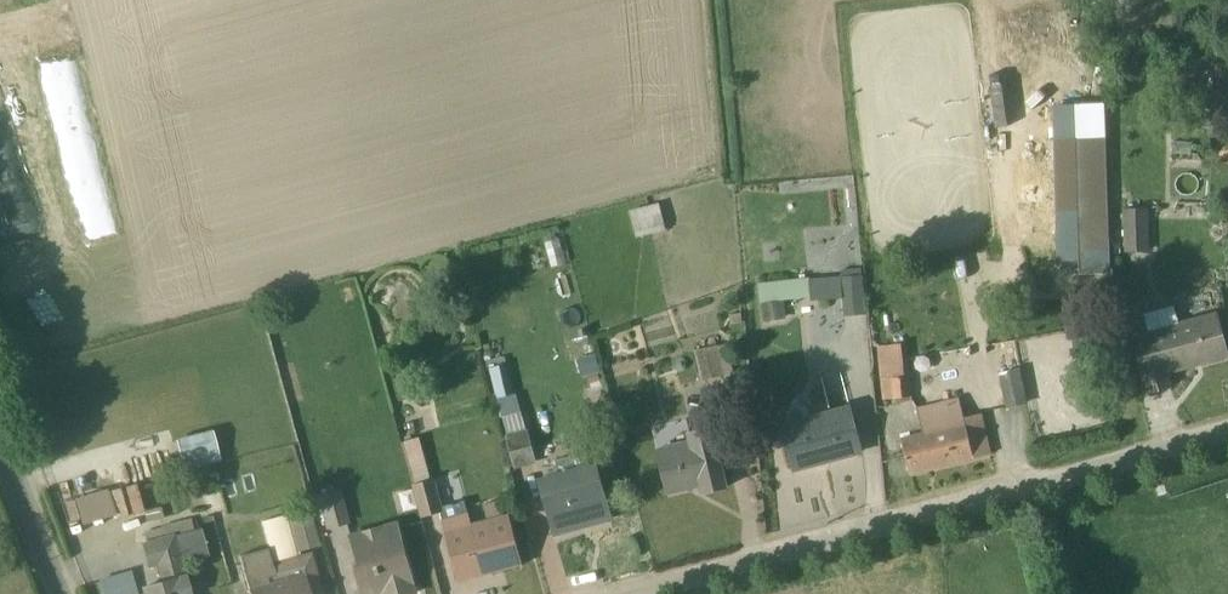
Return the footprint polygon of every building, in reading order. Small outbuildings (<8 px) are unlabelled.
[(1141,110),(1141,123),(1160,124),(1161,111),(1141,110)] [(1172,142),(1171,155),(1189,157),(1189,153),(1194,153),(1195,144),(1172,142)] [(1054,174),(1054,212),(1079,212),(1079,174),(1054,174)] [(1089,235),(1106,235),(1104,178),(1086,179),(1089,235)] [(657,205),(628,212),(634,238),(664,231),(657,205)] [(1146,210),(1121,210),(1122,252),(1147,252),(1146,210)] [(843,317),(863,315),(858,269),(839,270),(839,277),(757,286),(761,322),(784,319),(782,301),(809,298),(810,302),(841,299),(843,317)] [(1131,338),(1146,393),(1169,387),(1165,373),(1226,357),(1214,313),(1177,323),(1172,306),(1142,315),(1147,333),(1131,338)] [(876,347),(881,400),(910,396),(904,344),(876,347)] [(715,346),(693,351),(700,382),(732,374),(725,345),(715,346)] [(997,374),(1004,409),(1026,405),(1019,369),(997,374)] [(899,439),(908,475),(988,455),(978,415),(961,419),(956,399),(915,409),(921,433),(899,439)] [(780,424),(792,470),(860,452),(847,406),(780,424)] [(513,470),(535,464),(525,429),(524,429),(519,413),(500,418),(505,435),(503,436),(513,470)] [(686,441),(655,449),(666,493),(700,485),(702,493),(723,488),(709,428),(684,434),(686,441)] [(218,463),(210,431),(175,440),(181,472),(218,463)] [(438,514),(457,582),(521,565),(509,523),(509,522),(507,515),(470,524),(463,502),(441,507),(433,480),(429,480),(417,438),(401,443),(421,518),(438,514)] [(538,478),(553,534),(609,519),(593,463),(575,468),(572,457),(555,462),(558,472),(538,478)] [(105,491),(73,502),(81,527),(114,516),(115,520),(126,516),(117,490),(106,494),(105,491)] [(338,491),(314,497),(324,530),(347,524),(338,491)] [(133,495),(127,496),(135,528),(152,523),(148,510),(139,512),(133,495)] [(318,546),(310,517),(288,523),(286,525),(283,516),(260,523),(271,563),(278,562),(279,565),(271,567),(265,550),(238,557),(247,593),(321,593),(310,554),(309,553),(298,556),(297,553),(318,546)] [(143,593),(189,593),(181,565),(207,557),(199,529),(193,531),(189,520),(160,527),(159,528),(141,534),(143,542),(139,544),(146,569),(155,567),(160,585),(142,590),(143,593)] [(346,535),(362,593),(374,593),(381,592),(382,593),(411,593),(413,593),(395,522),(346,535)] [(129,573),(96,581),(99,593),(134,593),(129,573)]
